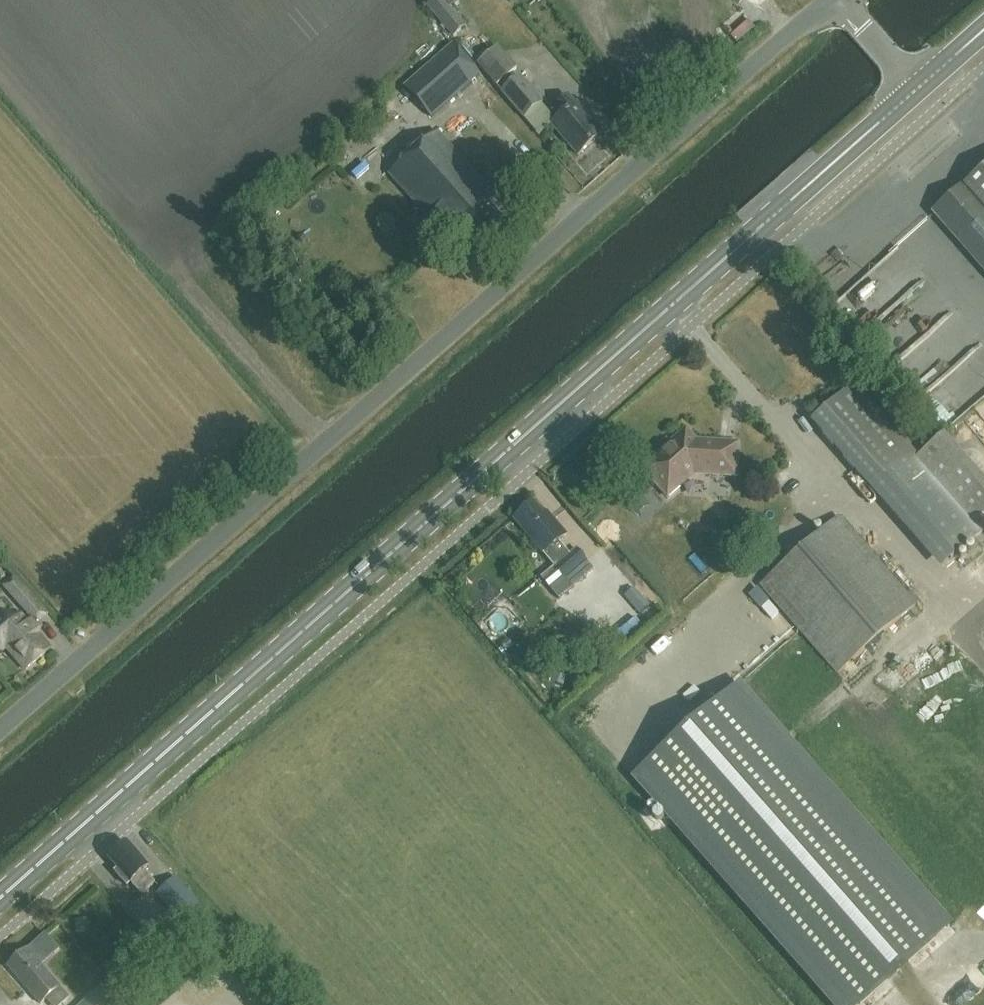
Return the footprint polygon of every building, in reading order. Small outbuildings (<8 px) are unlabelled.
[(442,0),(431,0),(424,6),(451,37),(464,26),(442,0)] [(430,117),(479,74),(452,44),(404,86),(430,117)] [(478,65),(497,86),(517,69),(498,47),(478,65)] [(517,74),(499,89),(521,115),(539,99),(517,74)] [(593,132),(598,127),(575,101),(573,103),(567,96),(556,105),(561,111),(549,121),(578,154),(597,137),(593,132)] [(477,258),(509,230),(487,206),(496,198),(437,132),(389,174),(445,239),(449,236),(456,244),(461,240),(477,258)] [(933,211),(983,270),(983,166),(933,211)] [(853,383),(811,420),(870,487),(880,478),(950,559),(983,529),(983,481),(944,434),(917,456),(853,383)] [(943,416),(966,390),(959,384),(936,410),(943,416)] [(672,443),(644,468),(656,482),(656,485),(666,496),(670,497),(681,487),(681,483),(683,481),(683,480),(691,472),(735,475),(737,444),(718,443),(717,448),(701,447),(689,435),(676,447),(672,443)] [(565,535),(551,519),(548,522),(532,503),(513,519),(571,587),(592,569),(575,549),(569,554),(558,542),(565,535)] [(836,673),(914,605),(838,517),(760,584),(836,673)] [(6,590),(32,619),(41,611),(16,582),(6,590)] [(634,588),(625,596),(640,614),(649,607),(634,588)] [(39,648),(44,643),(19,614),(13,619),(7,613),(2,613),(0,614),(0,650),(1,650),(5,647),(24,670),(44,653),(39,648)] [(738,685),(634,776),(836,1004),(860,1004),(950,926),(738,685)] [(127,844),(119,851),(115,851),(112,854),(111,858),(110,859),(119,869),(115,873),(127,886),(131,883),(142,895),(156,883),(144,870),(148,867),(127,844)] [(212,920),(175,877),(156,894),(193,936),(212,920)] [(25,949),(6,966),(39,1004),(46,998),(52,1004),(57,1004),(67,997),(58,987),(59,987),(25,949)] [(83,1004),(117,1004),(102,988),(83,1004)]
